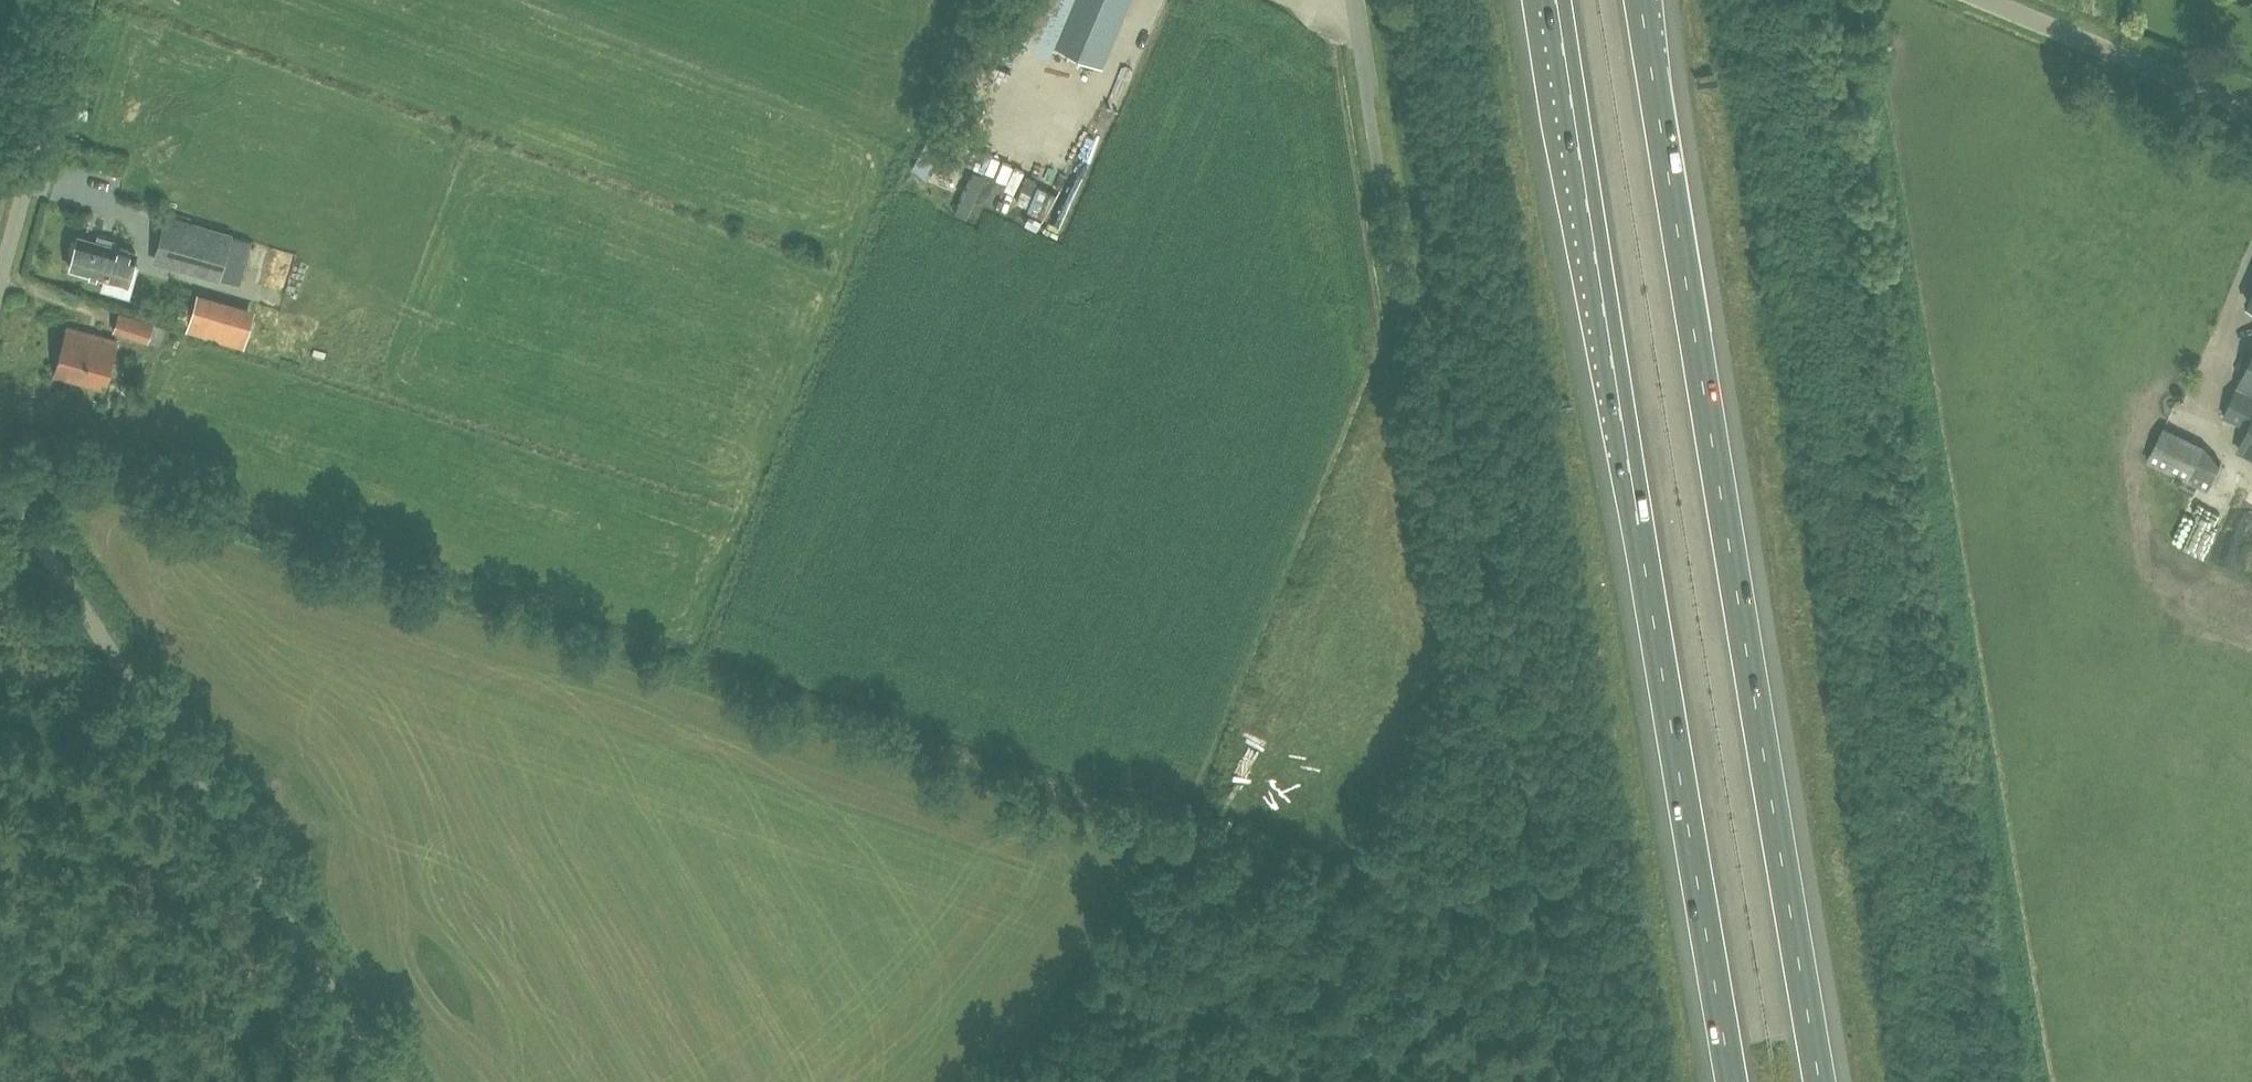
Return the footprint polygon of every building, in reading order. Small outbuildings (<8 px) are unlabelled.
[(1054,45),(1101,65),(1129,0),(1073,0),(1054,45)] [(221,280),(222,277),(239,282),(250,240),(234,236),(165,213),(152,261),(221,280)] [(79,236),(70,268),(127,283),(136,251),(113,245),(115,240),(98,235),(97,241),(79,236)] [(197,296),(188,326),(245,343),(253,311),(197,296)] [(148,342),(154,324),(119,312),(112,331),(148,342)] [(117,340),(68,327),(55,373),(104,387),(117,340)] [(2224,416),(2250,428),(2239,450),(2251,456),(2251,358),(2224,416)] [(2148,460),(2209,489),(2225,455),(2164,426),(2148,460)]
